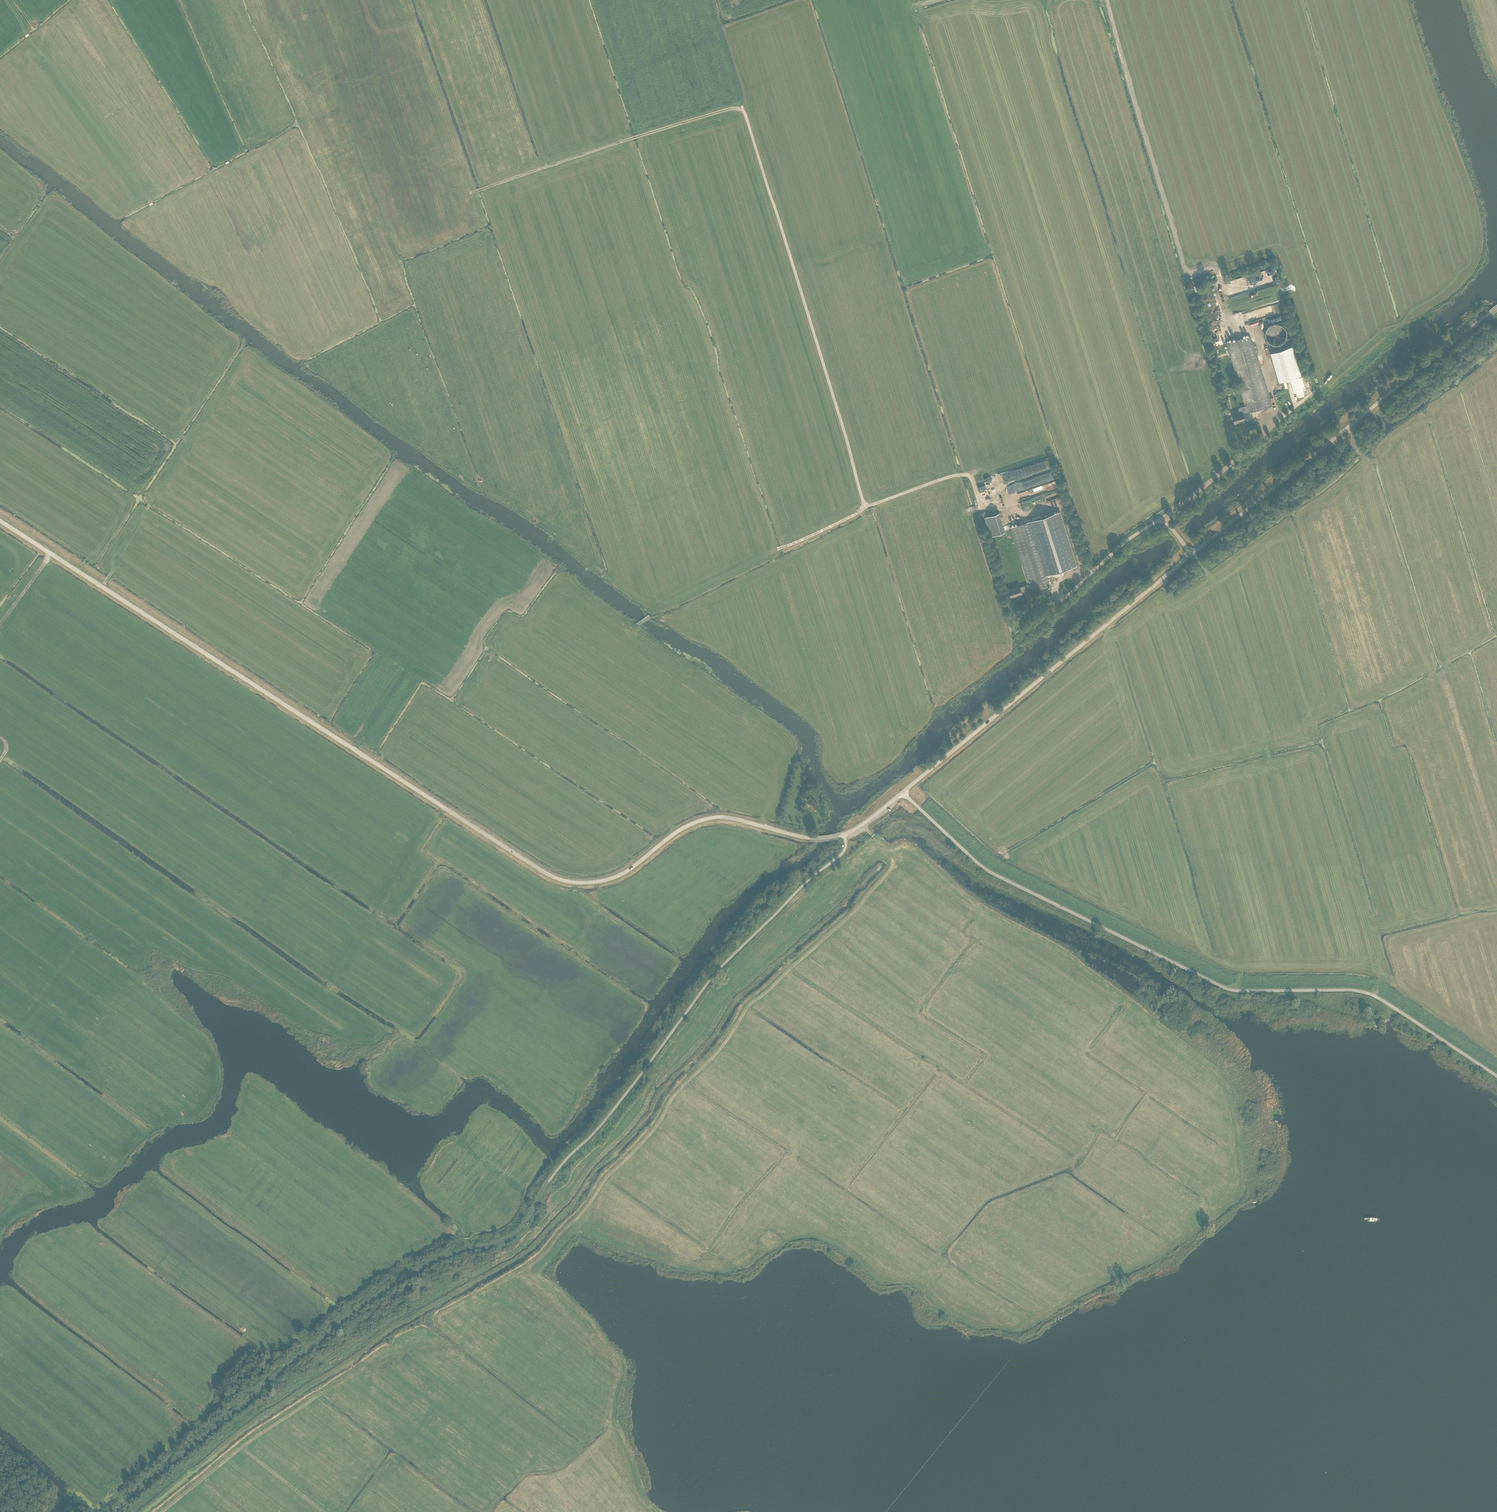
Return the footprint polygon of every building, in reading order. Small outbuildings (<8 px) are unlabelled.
[(1223,310),(1227,309),(1220,286),(1217,287),(1223,310)] [(1261,307),(1264,316),(1279,311),(1277,303),(1261,307)] [(1276,346),(1278,345),(1279,345),(1281,344),(1282,344),(1283,343),(1284,342),(1285,340),(1286,339),(1286,338),(1287,336),(1287,335),(1287,333),(1286,332),(1286,330),(1285,329),(1284,328),(1283,327),(1282,326),(1281,325),(1279,325),(1278,324),(1276,324),(1275,324),(1273,324),(1272,325),(1271,326),(1269,326),(1268,327),(1267,329),(1267,330),(1266,331),(1266,333),(1265,334),(1265,336),(1266,337),(1266,338),(1267,340),(1267,341),(1268,342),(1269,343),(1271,344),(1272,345),(1273,345),(1275,345),(1276,346)] [(1247,414),(1271,406),(1250,336),(1226,343),(1245,406),(1238,409),(1240,414),(1233,417),(1235,424),(1245,421),(1243,414),(1246,413),(1247,414)] [(1270,353),(1279,382),(1301,376),(1293,347),(1270,353)] [(1302,377),(1290,380),(1294,393),(1296,393),(1297,396),(1298,395),(1298,398),(1304,396),(1303,393),(1304,393),(1304,390),(1305,390),(1302,377)] [(1052,469),(1037,474),(1040,483),(1055,477),(1052,469)] [(1025,497),(1035,496),(1035,488),(1031,489),(1032,490),(1028,490),(1027,488),(1027,487),(1026,487),(1026,493),(1019,494),(1020,499),(1025,498),(1025,497)] [(1005,530),(1000,510),(985,514),(990,534),(1005,530)] [(1060,512),(1010,528),(1015,544),(1028,585),(1020,587),(1009,591),(1011,598),(1022,594),(1022,593),(1023,593),(1023,594),(1054,584),(1051,574),(1077,566),(1060,512)] [(811,800),(809,798),(806,801),(807,803),(814,810),(819,806),(812,799),(811,800)]
